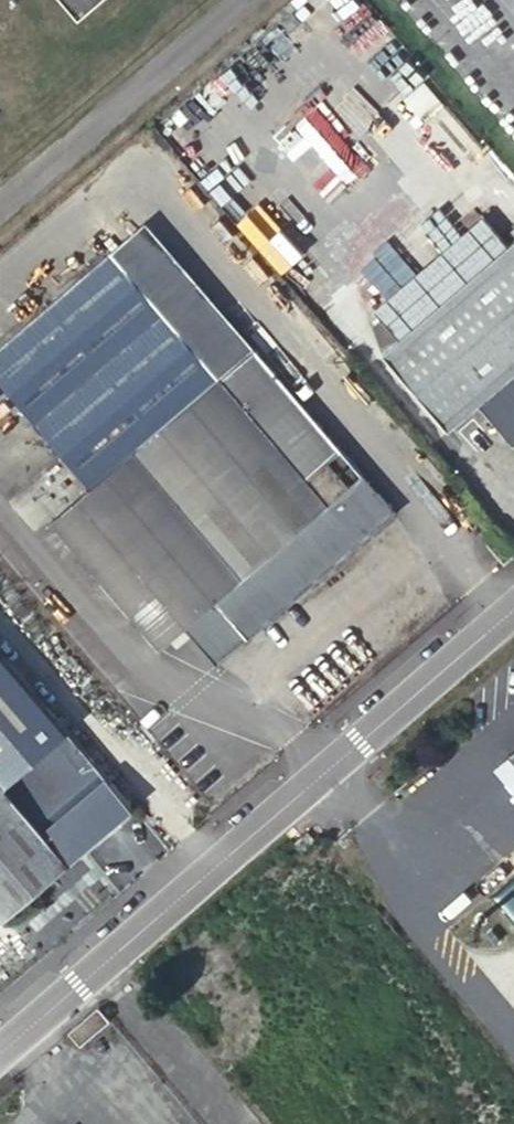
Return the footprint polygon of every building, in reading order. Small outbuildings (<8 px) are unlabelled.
[(81,17),(101,0),(66,0),(81,17)] [(250,345),(141,218),(0,340),(0,385),(87,487),(250,345)] [(513,444),(513,240),(383,351),(453,432),(482,407),(513,444)] [(215,663),(248,636),(394,512),(250,345),(87,487),(48,522),(158,648),(184,626),(215,663)] [(75,862),(136,810),(0,651),(0,775),(75,862)] [(75,862),(0,775),(0,905),(11,917),(75,862)] [(70,1031),(82,1045),(111,1021),(98,1007),(70,1031)]
